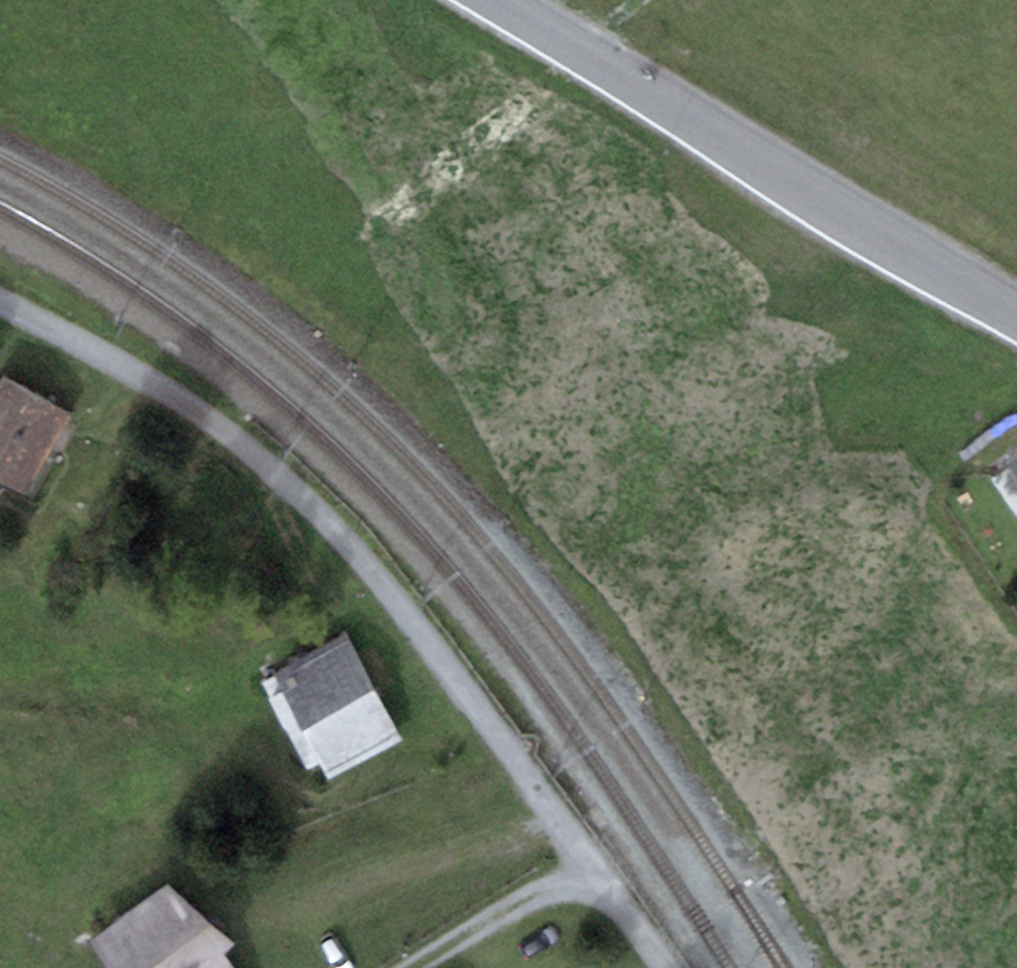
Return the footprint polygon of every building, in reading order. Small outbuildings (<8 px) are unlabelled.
[(0,375),(0,481),(22,492),(66,410),(0,375)] [(1009,463),(1016,475),(1016,457),(1009,463)] [(339,641),(272,680),(326,773),(393,734),(339,641)] [(207,952),(228,938),(179,867),(79,937),(101,967),(221,967),(207,952)]
